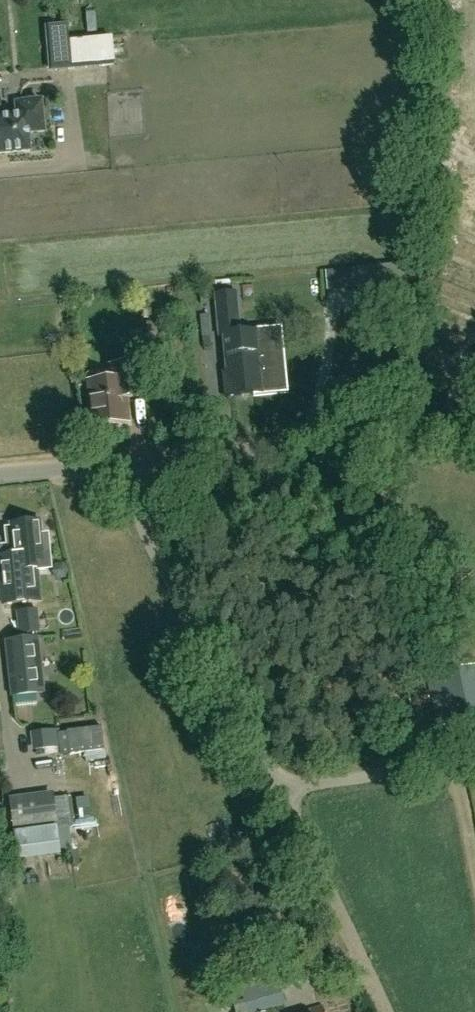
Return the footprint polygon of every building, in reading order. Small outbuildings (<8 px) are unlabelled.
[(69,40),(68,24),(45,27),(49,72),(72,69),(105,66),(105,58),(115,57),(113,36),(69,40)] [(0,113),(0,133),(2,153),(30,150),(28,132),(44,131),(41,101),(21,103),(22,111),(0,113)] [(464,176),(466,190),(474,188),(474,189),(474,175),(464,176)] [(224,396),(264,393),(264,389),(279,387),(275,343),(259,344),(258,330),(240,332),(236,292),(215,294),(219,335),(223,335),(226,371),(222,371),(224,396)] [(87,380),(91,425),(128,421),(125,397),(141,395),(138,361),(108,364),(109,378),(87,380)] [(0,555),(0,576),(3,603),(29,601),(42,599),(39,568),(51,567),(49,550),(45,551),(43,534),(41,534),(39,520),(10,523),(11,534),(6,535),(8,555),(0,555)] [(18,634),(40,632),(38,609),(16,611),(18,634)] [(37,638),(6,642),(12,694),(42,691),(37,638)] [(474,692),(474,656),(459,656),(458,691),(474,692)] [(102,726),(67,730),(69,754),(104,751),(102,726)] [(59,729),(30,732),(32,750),(59,747),(61,747),(59,731),(59,729)] [(17,859),(60,853),(51,790),(8,796),(17,859)] [(267,1010),(285,1005),(275,971),(240,982),(249,1011),(258,1011),(267,1010)] [(225,1003),(234,1001),(239,1000),(233,978),(219,981),(225,1003)]
